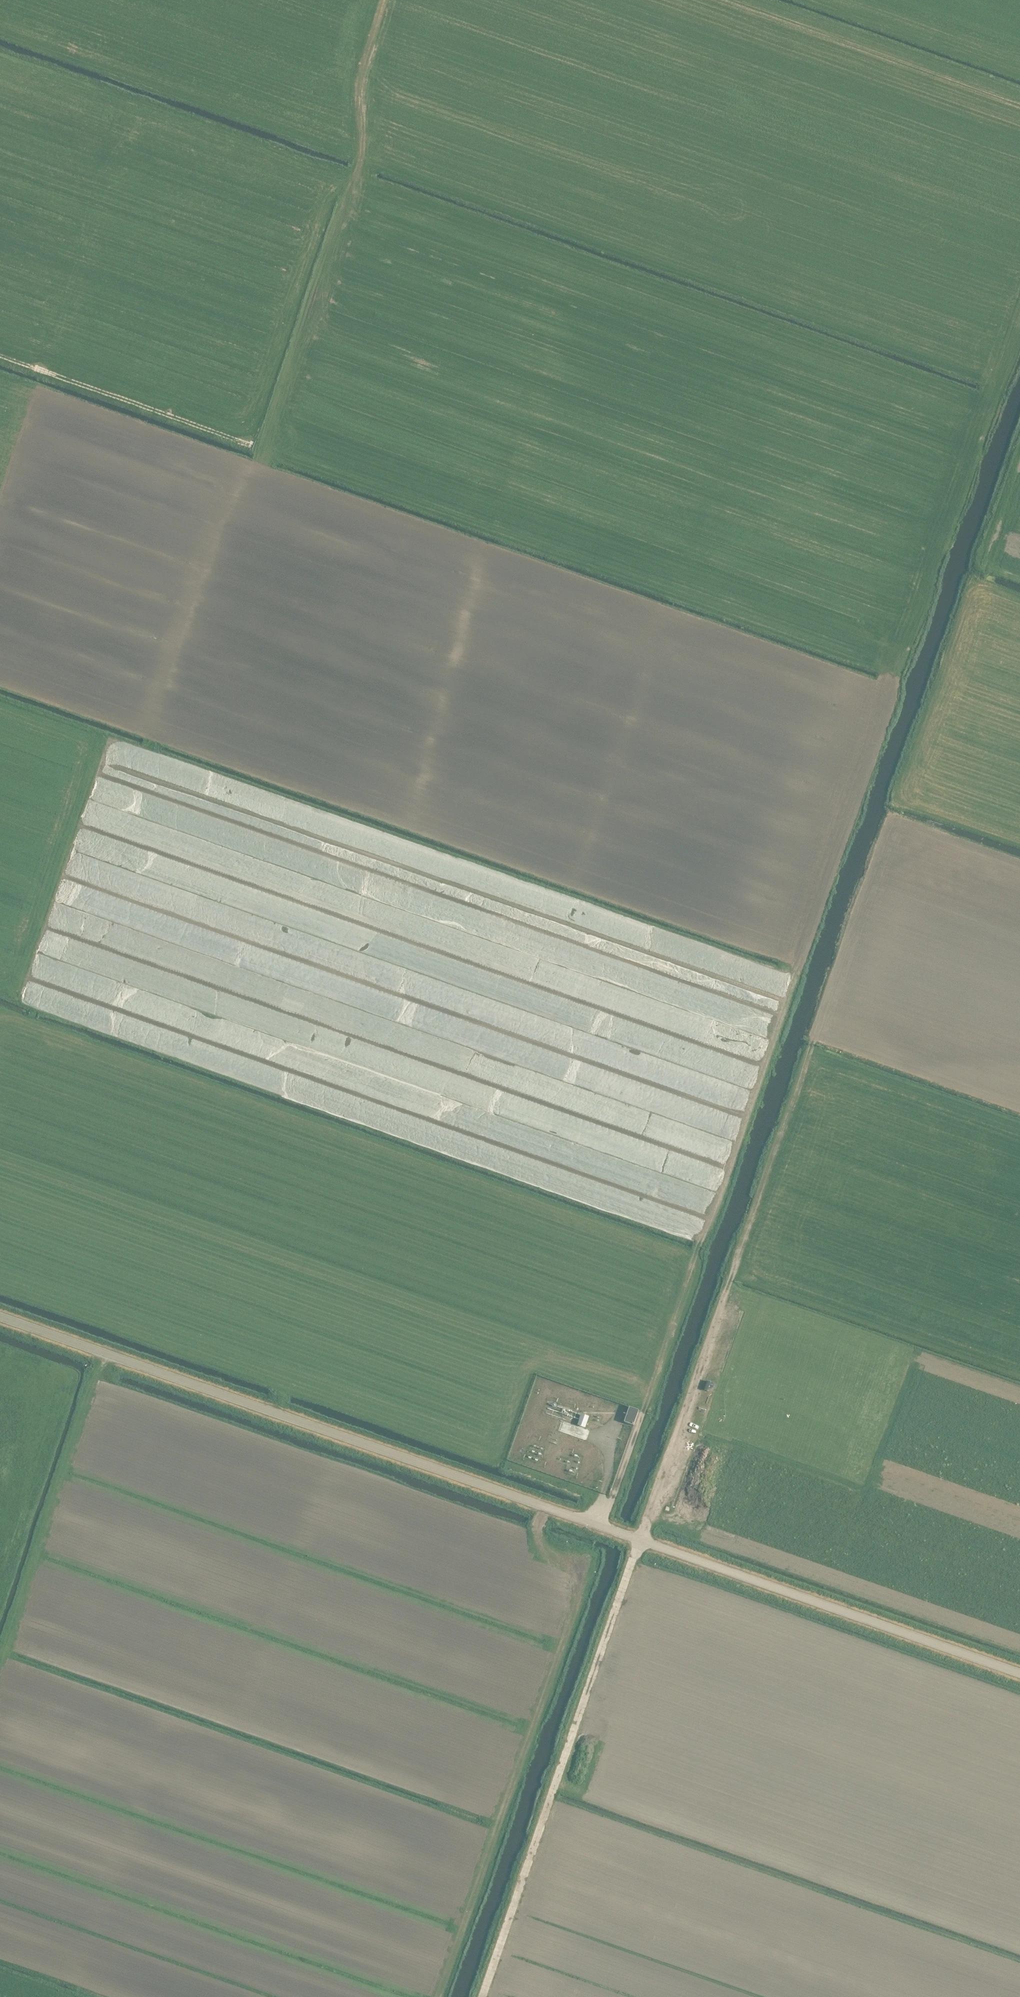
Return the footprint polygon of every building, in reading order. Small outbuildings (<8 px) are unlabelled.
[(624,1421),(634,1424),(639,1409),(630,1406),(624,1421)]
